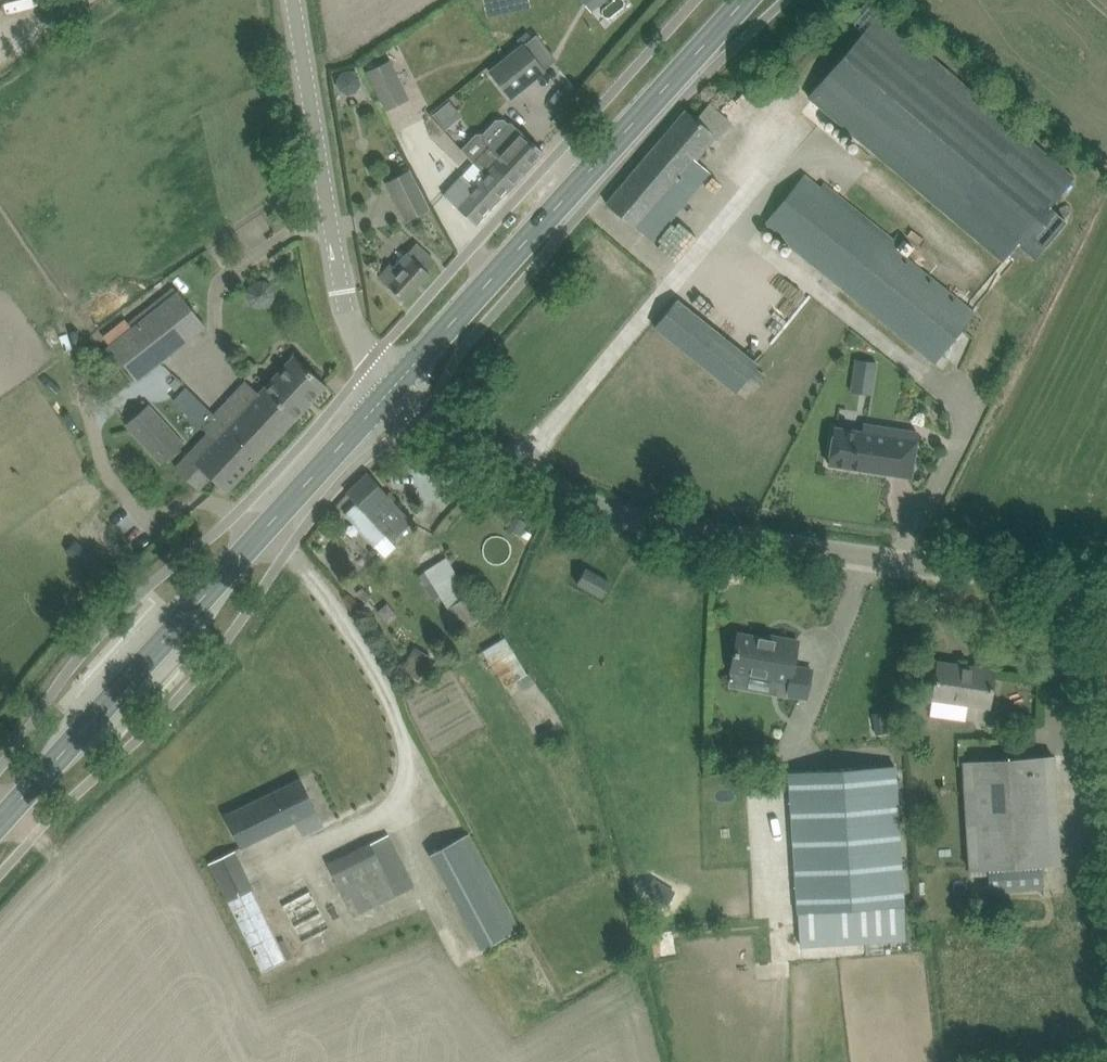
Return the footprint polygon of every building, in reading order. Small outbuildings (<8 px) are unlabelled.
[(882,17),(812,99),(974,236),(1002,260),(1017,242),(1034,257),(1066,219),(1049,205),(1074,176),(1047,154),(882,17)] [(489,70),(512,98),(546,70),(523,42),(489,70)] [(409,98),(389,59),(366,71),(386,109),(409,98)] [(339,87),(347,92),(356,90),(361,82),(359,73),(351,68),(342,70),(337,78),(339,87)] [(433,114),(442,124),(459,110),(450,100),(433,114)] [(607,203),(623,217),(653,241),(711,174),(694,159),(714,135),(718,138),(731,122),(709,103),(696,118),(686,109),(607,203)] [(490,144),(473,162),(485,173),(506,192),(544,151),(542,150),(511,121),(508,124),(504,120),(497,120),(485,133),(485,140),(490,144)] [(462,174),(444,194),(476,224),(477,223),(487,212),(506,192),(485,173),(473,162),(462,174)] [(386,181),(406,219),(428,208),(408,170),(386,181)] [(765,223),(936,361),(977,311),(905,254),(819,184),(805,173),(765,223)] [(820,185),(909,256),(916,247),(897,232),(893,237),(824,181),(820,185)] [(392,264),(392,265),(381,277),(406,300),(430,273),(426,269),(433,261),(415,244),(395,266),(392,264)] [(108,345),(137,381),(207,326),(177,289),(108,345)] [(737,391),(759,362),(677,297),(654,325),(737,391)] [(227,492),(327,385),(294,355),(259,393),(246,381),(232,395),(245,407),(227,426),(214,414),(202,427),(215,440),(194,461),(227,492)] [(878,358),(856,355),(852,383),(874,387),(878,358)] [(128,423),(163,462),(182,444),(147,405),(128,423)] [(827,464),(910,476),(916,432),(862,424),(861,431),(833,427),(827,464)] [(346,514),(374,545),(386,534),(391,540),(412,521),(368,474),(349,493),(358,503),(346,514)] [(516,514),(509,527),(521,534),(528,521),(516,514)] [(75,538),(66,548),(94,572),(103,562),(75,538)] [(440,595),(461,629),(482,617),(445,557),(424,570),(431,582),(425,586),(433,600),(440,595)] [(576,584),(602,598),(611,582),(586,568),(576,584)] [(362,586),(357,591),(366,601),(371,596),(362,586)] [(731,670),(786,680),(784,695),(807,699),(813,668),(793,665),(798,640),(764,634),(763,638),(737,633),(731,670)] [(527,673),(505,636),(483,649),(506,686),(527,673)] [(409,655),(401,668),(419,678),(427,665),(409,655)] [(938,660),(935,682),(932,698),(988,706),(994,669),(938,660)] [(969,869),(987,868),(989,892),(1042,889),(1040,864),(1059,863),(1052,755),(962,761),(969,869)] [(895,765),(789,772),(798,913),(903,906),(895,765)] [(225,815),(239,843),(241,847),(316,811),(301,779),(225,815)] [(520,928),(469,831),(428,853),(479,949),(520,928)] [(369,841),(326,864),(354,916),(396,894),(389,880),(405,871),(387,835),(370,844),(369,841)] [(209,862),(226,897),(262,973),(293,958),(284,938),(279,940),(252,885),(234,850),(209,862)] [(651,878),(645,889),(667,903),(674,892),(651,878)] [(305,880),(277,895),(281,904),(301,940),(329,926),(309,889),(305,880)] [(903,906),(798,913),(799,934),(800,943),(905,937),(903,906)]
